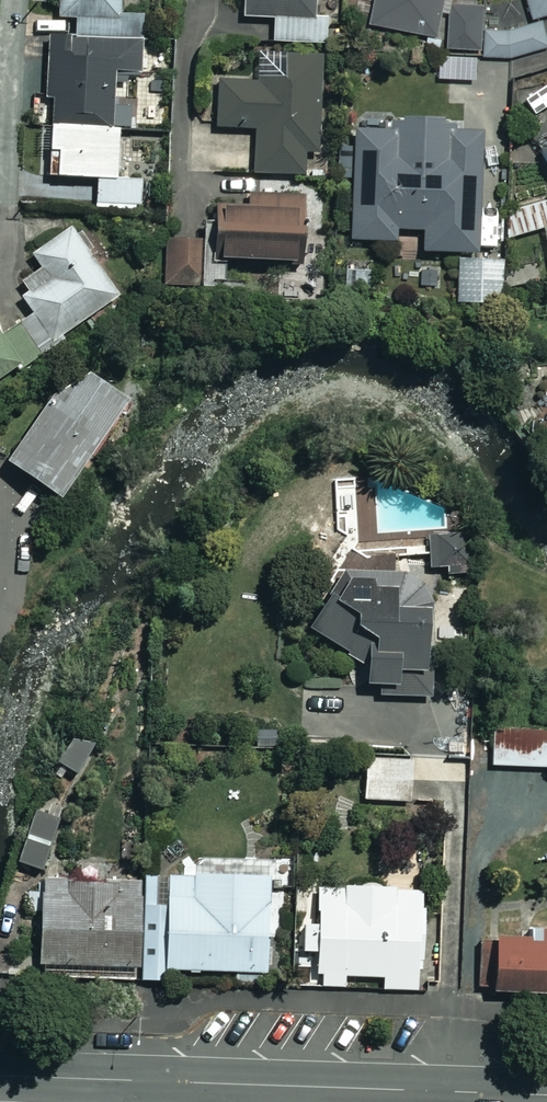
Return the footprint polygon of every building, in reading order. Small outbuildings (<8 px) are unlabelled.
[(144,41),(145,16),(121,15),(122,0),(61,0),(60,18),(78,19),(78,38),(144,41)] [(245,19),(275,20),(275,42),(325,44),(326,21),(315,21),(316,0),(245,0),(245,19)] [(373,23),(437,37),(445,0),(378,0),(373,23)] [(536,17),(546,14),(546,0),(531,0),(536,17)] [(484,47),(482,6),(450,8),(452,49),(484,47)] [(546,21),(485,34),(491,59),(546,47),(546,25),(546,21)] [(144,41),(78,38),(50,37),(47,101),(54,101),(53,124),(113,127),(116,71),(143,72),(144,41)] [(322,59),(256,58),(255,83),(220,83),(219,129),(257,130),(256,175),(304,176),(305,151),(319,152),(322,59)] [(482,123),(396,120),(396,132),(357,131),(353,240),(398,242),(398,230),(426,231),(425,252),(478,254),(482,123)] [(113,127),(53,124),(50,177),(99,179),(98,205),(142,206),(143,181),(117,180),(119,127),(113,127)] [(303,197),(251,196),(251,207),(220,206),(218,260),(301,263),(303,197)] [(508,211),(511,234),(546,230),(546,206),(508,211)] [(42,354),(67,339),(64,334),(119,298),(74,228),(34,254),(44,270),(21,284),(39,312),(22,324),(3,336),(0,331),(0,382),(42,354)] [(204,241),(168,240),(167,286),(203,286),(204,241)] [(502,261),(461,260),(460,302),(502,303),(502,261)] [(130,401),(90,372),(61,388),(9,462),(62,499),(130,401)] [(472,539),(429,538),(428,571),(472,572),(472,539)] [(369,666),(368,686),(382,687),(384,696),(426,698),(431,575),(364,573),(335,585),(308,629),(369,666)] [(495,727),(493,766),(546,769),(546,730),(495,727)] [(417,785),(407,761),(375,774),(385,799),(417,785)] [(60,821),(36,813),(19,863),(44,871),(60,821)] [(271,877),(147,875),(146,981),(166,982),(166,971),(271,972),(271,936),(282,936),(282,896),(271,896),(271,877)] [(143,882),(44,880),(42,966),(141,968),(143,882)] [(424,888),(319,888),(320,925),(304,925),(304,952),(321,952),(321,988),(344,988),(344,977),(385,977),(385,991),(424,990),(424,888)] [(522,931),(522,942),(481,940),(480,992),(546,994),(546,932),(522,931)]
